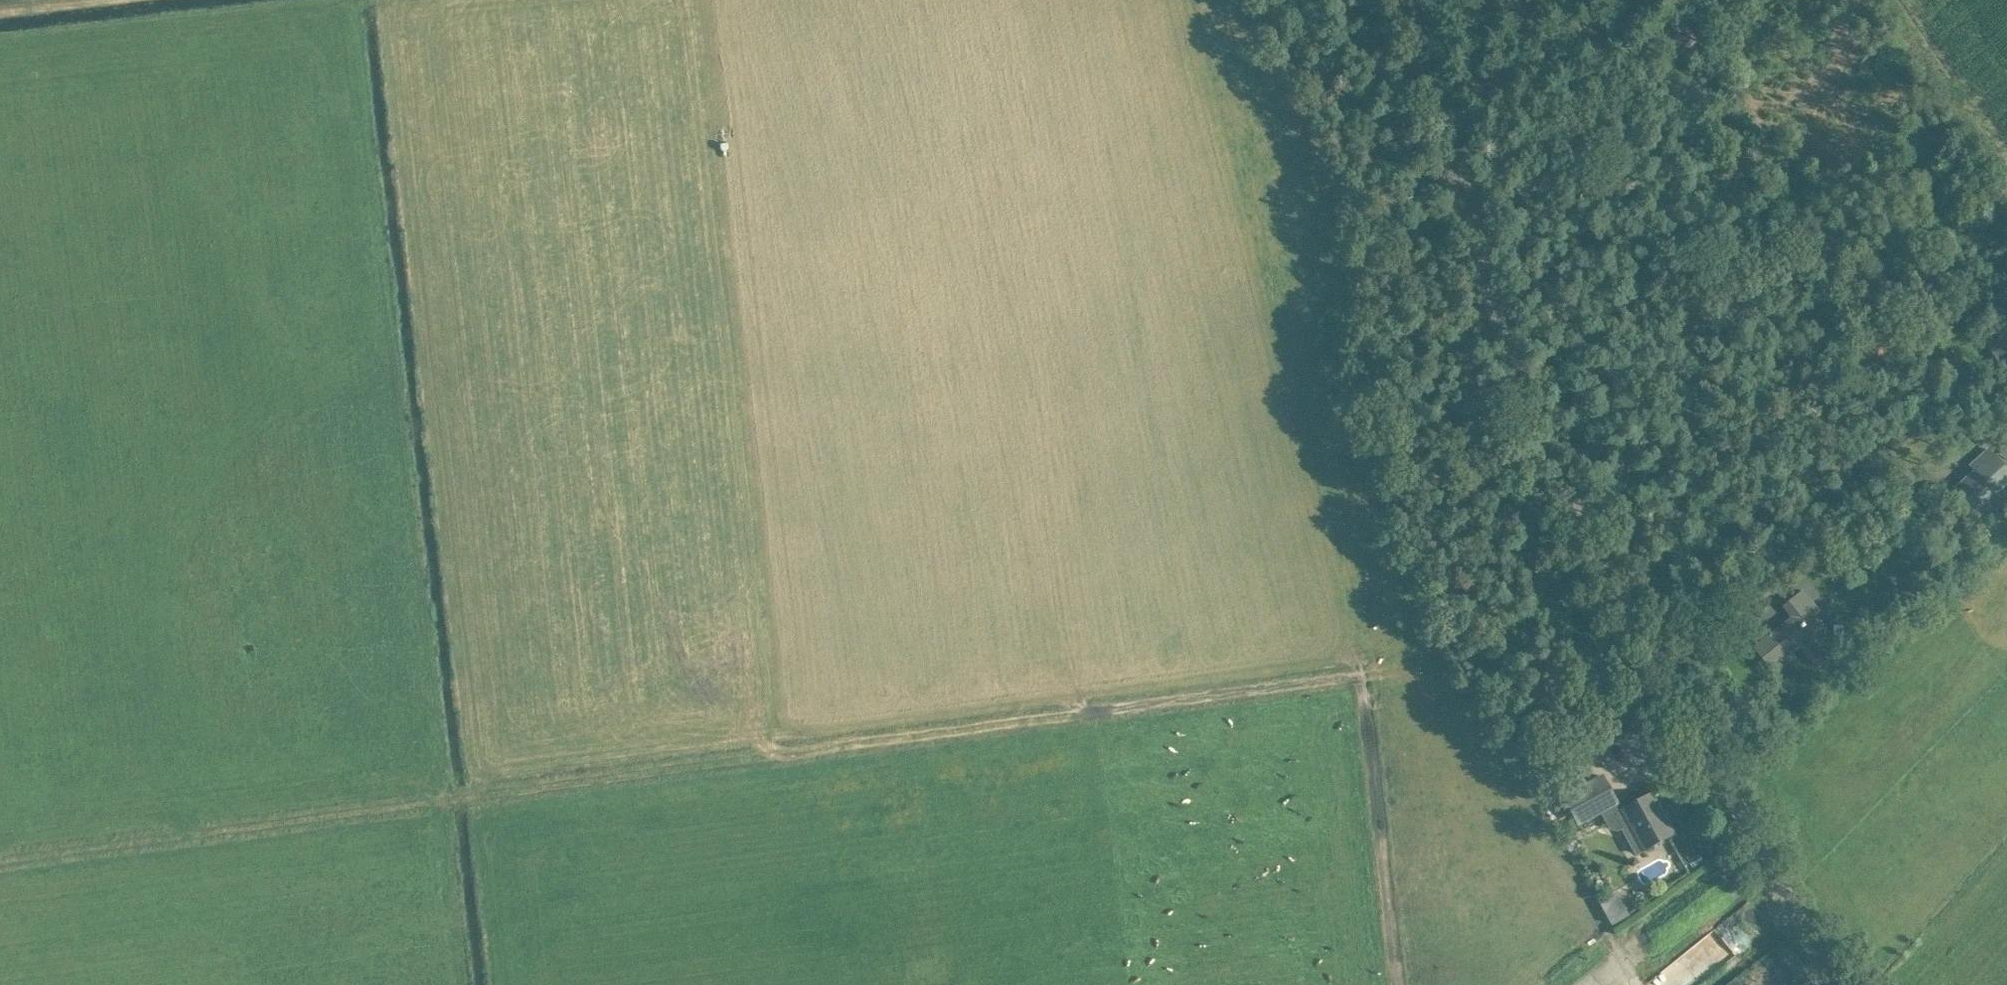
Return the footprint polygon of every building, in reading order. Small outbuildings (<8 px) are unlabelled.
[(1989,446),(1968,463),(1973,469),(1947,490),(1969,516),(2006,485),(2006,467),(1989,446)] [(1803,590),(1783,606),(1791,617),(1753,647),(1771,669),(1799,646),(1816,667),(1840,648),(1812,613),(1817,609),(1803,590)] [(1569,761),(1555,768),(1562,781),(1576,773),(1569,761)] [(1600,812),(1617,803),(1602,776),(1563,797),(1578,825),(1600,812)] [(1617,803),(1600,812),(1609,829),(1617,832),(1621,829),(1635,854),(1645,849),(1651,846),(1669,836),(1661,822),(1665,820),(1651,794),(1633,803),(1623,809),(1619,802),(1617,803)] [(1616,927),(1636,921),(1629,898),(1609,904),(1616,927)]
